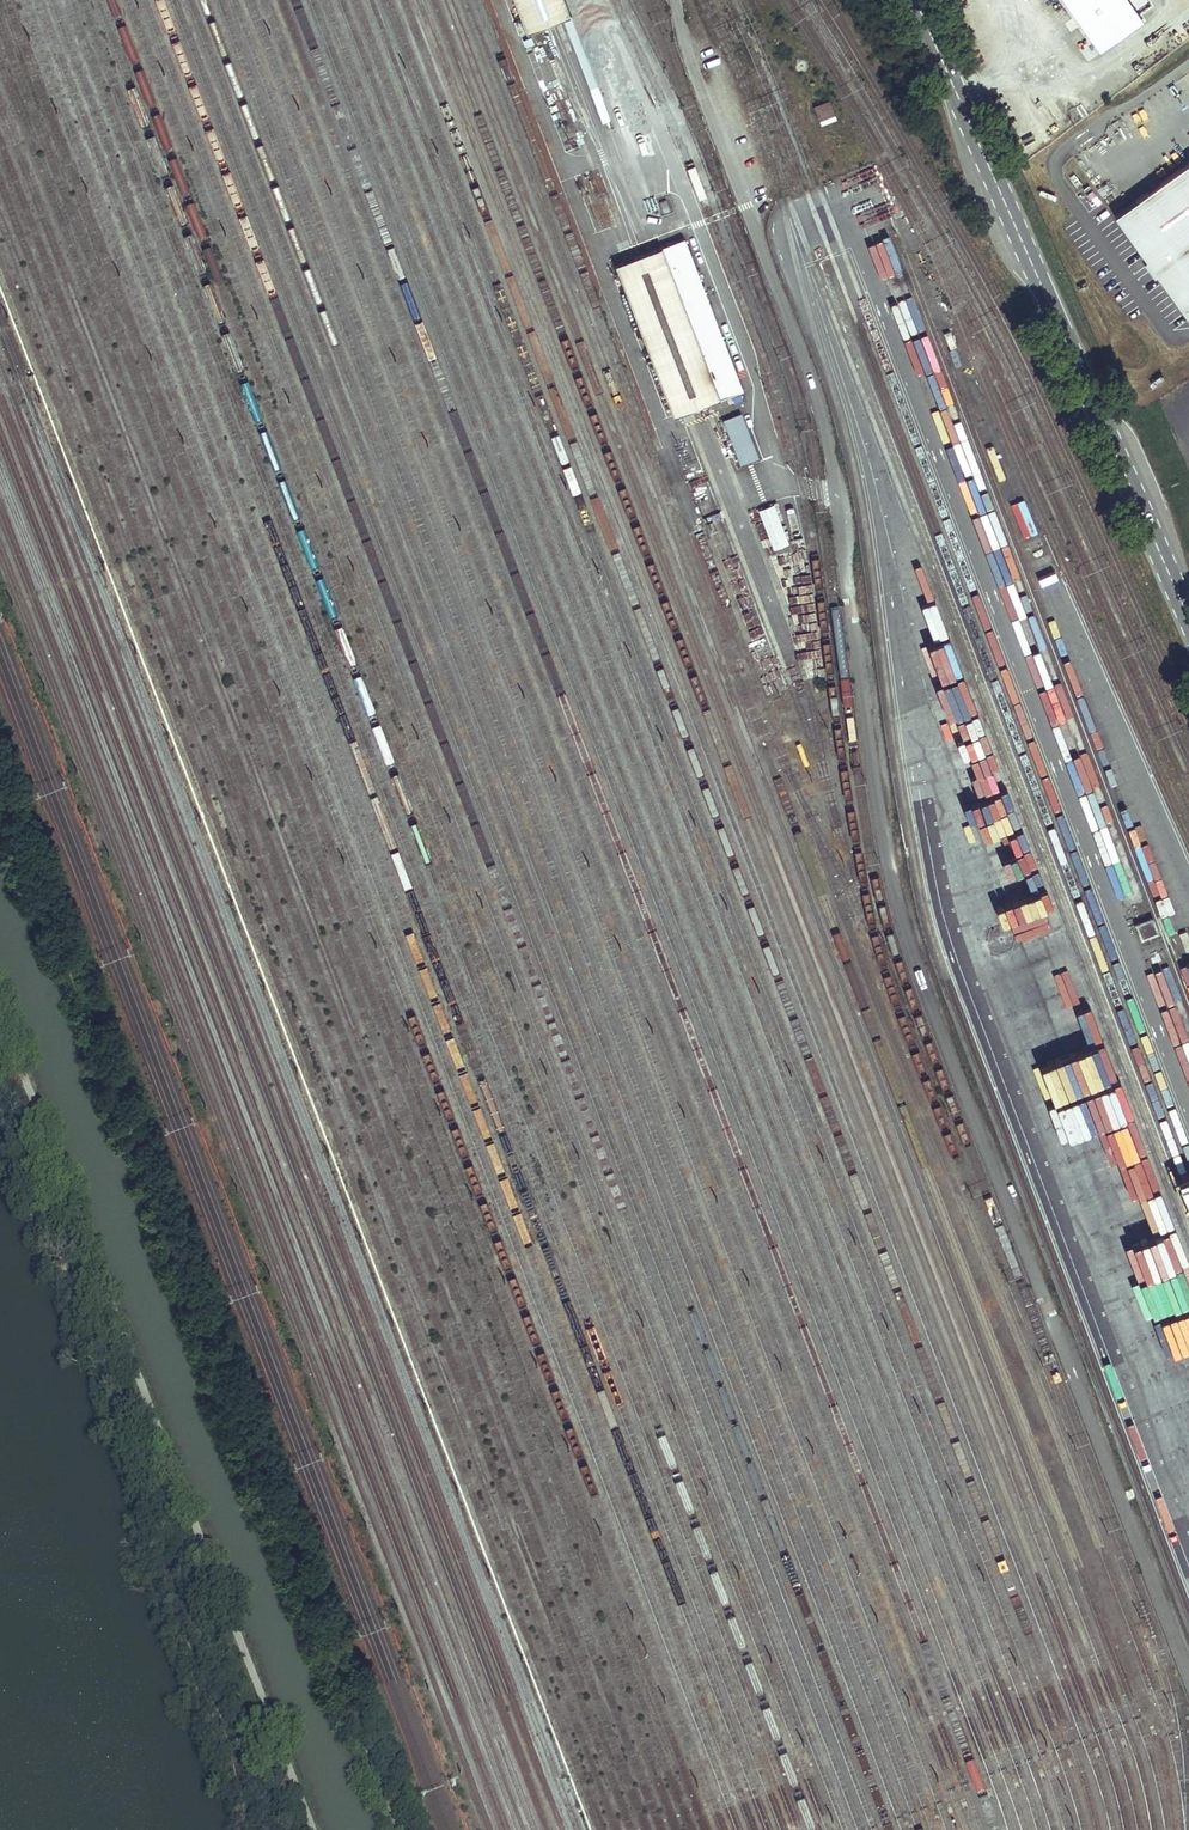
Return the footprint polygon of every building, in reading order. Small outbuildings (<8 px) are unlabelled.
[(567,15),(561,0),(512,0),(524,31),(567,15)] [(1086,17),(1097,31),(1101,29),(1108,39),(1127,25),(1121,17),(1114,7),(1109,0),(1086,17)] [(1127,13),(1120,3),(1114,7),(1121,17),(1127,13)] [(1160,33),(1150,20),(1126,38),(1135,51),(1160,33)] [(1101,29),(1097,31),(1104,42),(1108,39),(1101,29)] [(821,124),(836,118),(829,99),(813,105),(821,124)] [(1188,318),(1188,157),(1113,207),(1188,319),(1188,318)] [(871,185),(878,182),(870,167),(863,170),(871,185)] [(685,238),(663,247),(721,398),(743,390),(685,238)] [(721,398),(663,247),(634,257),(660,303),(636,318),(673,416),(721,398)] [(890,261),(894,281),(911,277),(907,258),(890,261)] [(738,464),(758,456),(741,411),(721,418),(738,464)] [(774,506),(760,511),(774,547),(788,542),(774,506)] [(947,667),(956,702),(970,698),(961,663),(947,667)] [(986,813),(993,829),(1014,821),(1007,804),(986,813)] [(1186,979),(1188,977),(1188,959),(1179,963),(1186,979)] [(1013,984),(1023,1014),(1054,1004),(1044,974),(1013,984)] [(1151,1229),(1160,1264),(1185,1258),(1177,1223),(1151,1229)]
